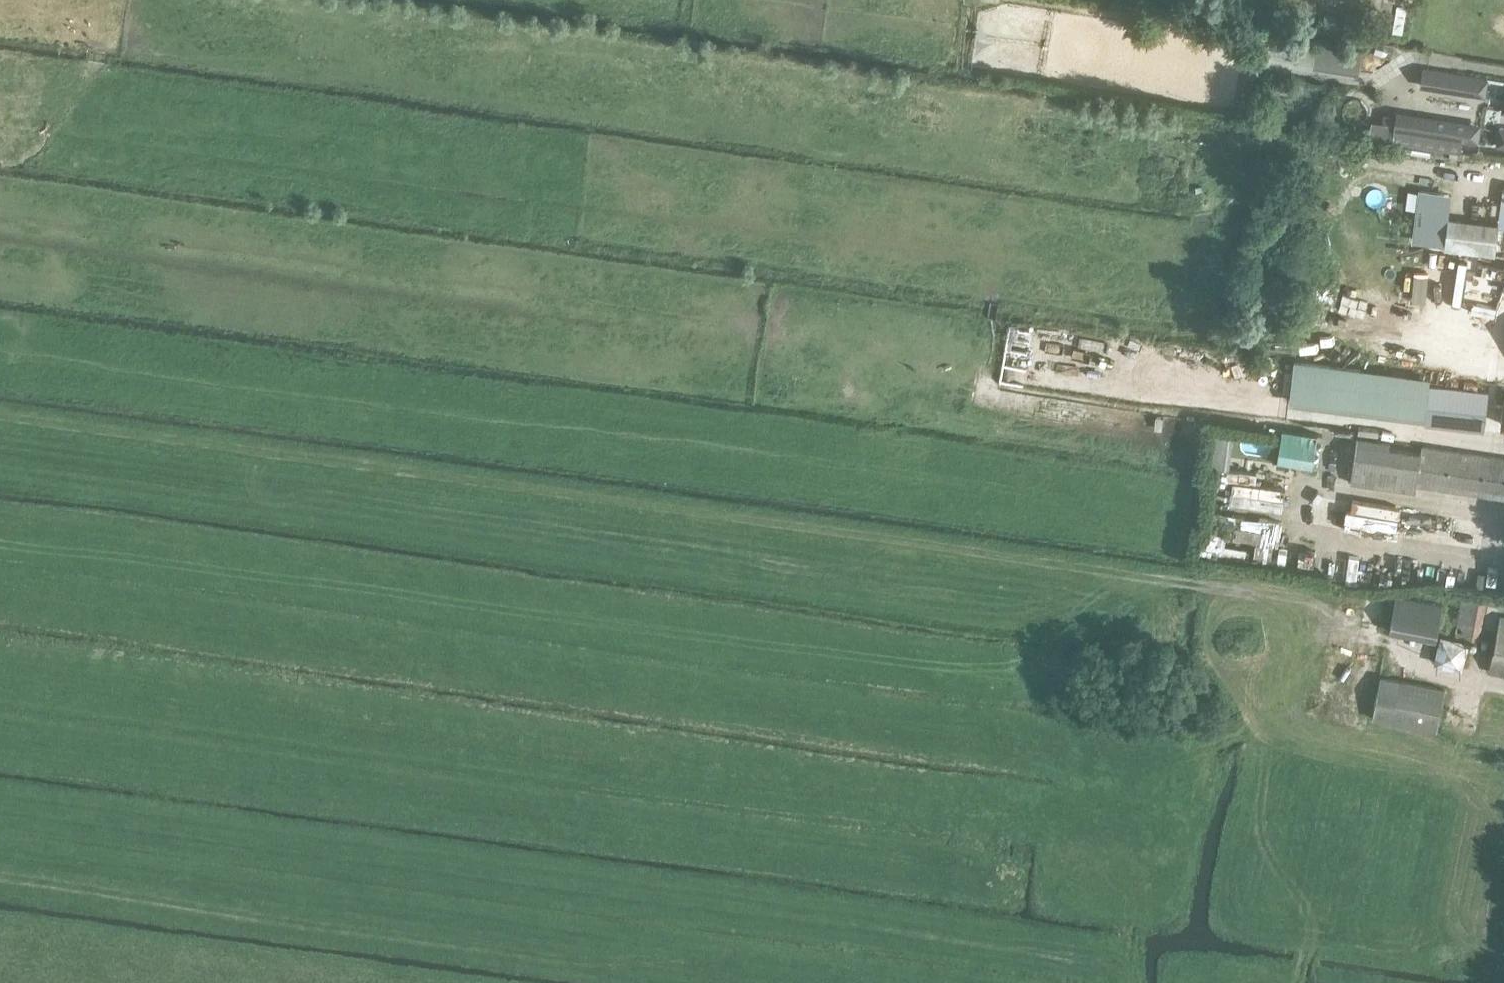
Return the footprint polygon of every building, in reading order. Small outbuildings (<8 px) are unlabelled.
[(1365,15),(1346,12),(1343,29),(1362,32),(1365,15)] [(1295,62),(1356,71),(1360,49),(1317,42),(1316,48),(1297,45),(1295,62)] [(1420,86),(1486,97),(1489,77),(1422,66),(1420,86)] [(1478,144),(1482,123),(1397,110),(1396,114),(1383,112),(1379,141),(1394,142),(1460,152),(1462,141),(1478,144)] [(1501,186),(1493,254),(1503,255),(1503,186),(1501,186)] [(1412,242),(1437,245),(1444,192),(1419,188),(1412,242)] [(1444,251),(1491,257),(1495,224),(1449,217),(1444,251)] [(1424,419),(1429,379),(1295,362),(1290,401),(1424,419)] [(1488,391),(1429,384),(1424,423),(1484,429),(1488,391)] [(1215,429),(1214,441),(1232,443),(1234,432),(1215,429)] [(1422,445),(1421,451),(1389,446),(1390,440),(1357,435),(1350,480),(1415,490),(1416,483),(1503,496),(1503,457),(1422,445)] [(1499,615),(1488,669),(1503,672),(1503,616),(1499,615)] [(1380,675),(1372,717),(1437,729),(1445,688),(1380,675)]
